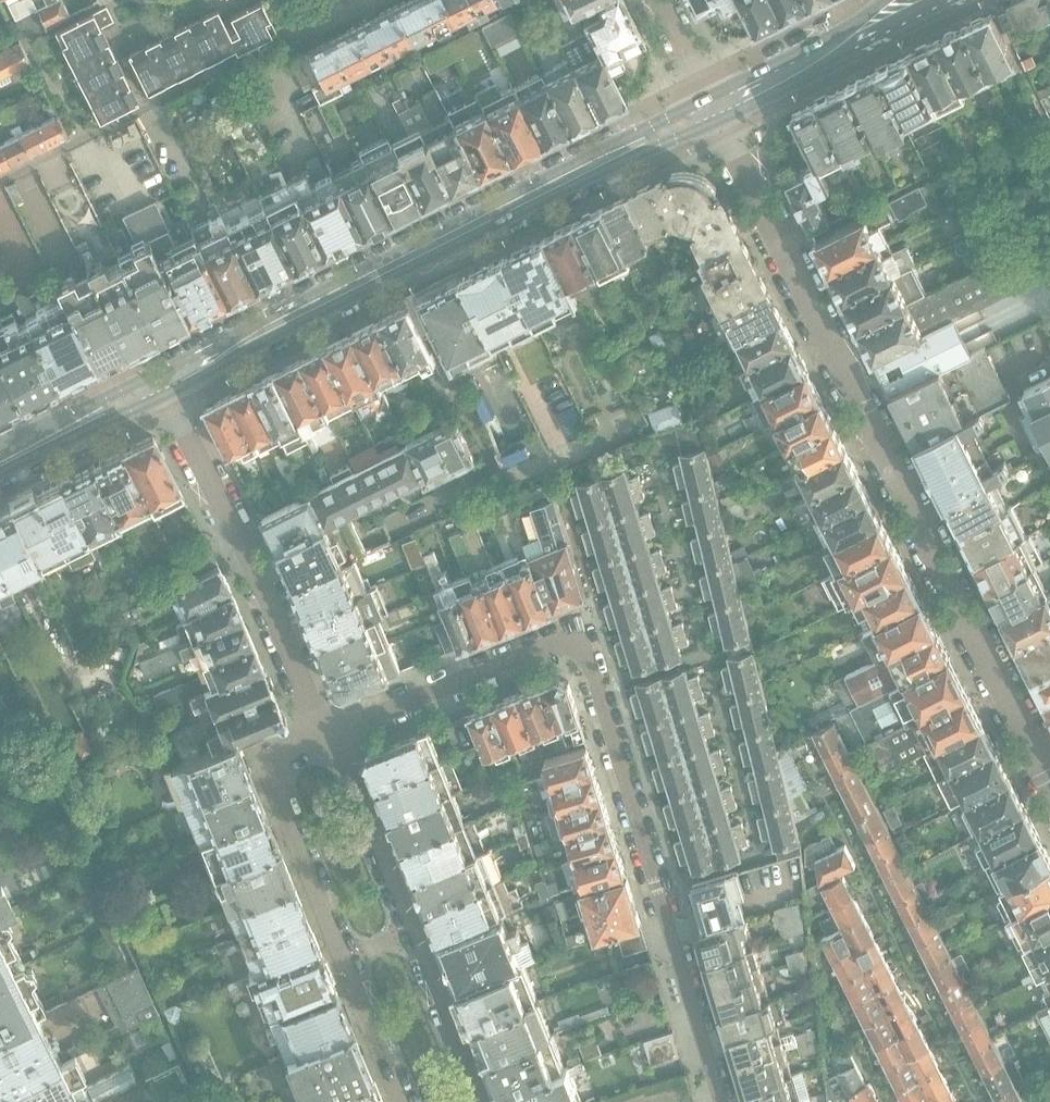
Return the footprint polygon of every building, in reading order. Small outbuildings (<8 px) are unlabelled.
[(45,4),(36,8),(46,27),(67,16),(59,0),(43,0),(45,4)] [(416,0),(407,0),(392,8),(411,44),(420,39),(425,50),(436,44),(431,34),(433,33),(416,0)] [(442,0),(416,0),(433,33),(453,23),(442,0)] [(468,0),(442,0),(453,23),(474,12),(468,0)] [(493,0),(468,0),(474,12),(479,23),(490,17),(484,6),(494,1),(493,0)] [(592,0),(561,0),(567,13),(576,8),(592,0)] [(622,0),(592,0),(576,8),(586,28),(610,73),(621,68),(623,62),(618,51),(620,50),(621,52),(643,41),(622,0)] [(704,16),(735,0),(696,0),(704,16)] [(757,33),(783,20),(774,0),(740,0),(757,33)] [(783,20),(812,5),(809,0),(774,0),(783,20)] [(1012,3),(1021,18),(1049,3),(1049,0),(1018,0),(1012,3)] [(276,32),(261,1),(223,21),(235,48),(236,52),(276,32)] [(106,40),(100,27),(113,20),(106,6),(55,32),(68,58),(106,40)] [(46,27),(36,8),(24,15),(21,10),(18,11),(17,8),(11,11),(22,34),(28,36),(46,27)] [(411,44),(392,8),(371,18),(389,55),(411,44)] [(235,48),(223,21),(217,9),(189,23),(207,62),(235,48)] [(521,34),(510,14),(510,13),(481,27),(482,28),(492,48),(521,34)] [(1022,75),(990,14),(965,27),(991,81),(1014,69),(1018,77),(1022,75)] [(389,55),(371,18),(350,29),(368,66),(389,55)] [(207,62),(189,23),(160,38),(178,76),(207,62)] [(991,81),(965,27),(964,26),(936,40),(937,41),(964,96),(991,81)] [(586,28),(558,43),(571,67),(595,115),(624,100),(610,73),(586,28)] [(368,66),(350,29),(328,40),(346,78),(368,66)] [(178,76),(160,38),(128,54),(147,92),(178,76)] [(26,54),(19,40),(0,49),(11,71),(25,64),(29,71),(33,69),(26,54)] [(122,71),(106,40),(68,58),(84,90),(122,71)] [(346,78),(328,40),(306,51),(322,82),(311,87),(319,103),(323,101),(344,91),(338,81),(346,78)] [(964,96),(937,41),(910,54),(940,113),(966,99),(964,96)] [(0,49),(0,76),(11,71),(0,49)] [(940,113),(910,54),(878,70),(908,129),(940,113)] [(1037,73),(1036,64),(1032,56),(1022,61),(1025,67),(1031,78),(1037,73)] [(571,67),(564,71),(543,81),(567,129),(595,115),(571,67)] [(908,129),(878,70),(859,80),(847,86),(877,146),(908,129)] [(137,102),(122,71),(84,90),(99,121),(137,102)] [(567,129),(543,81),(514,96),(538,144),(567,129)] [(255,118),(246,99),(238,83),(210,98),(228,133),(255,118)] [(877,146),(847,86),(828,95),(817,101),(817,102),(847,159),(850,167),(861,161),(858,155),(877,146)] [(206,102),(205,93),(203,93),(203,92),(200,90),(192,91),(192,103),(206,102)] [(538,144),(514,96),(486,110),(509,157),(510,158),(538,144)] [(486,110),(481,100),(479,97),(448,113),(477,173),(509,157),(486,110)] [(822,172),(847,159),(817,102),(793,114),(816,161),(822,172)] [(448,113),(430,122),(420,103),(407,109),(447,189),(459,183),(478,174),(477,173),(448,113)] [(68,137),(57,115),(52,106),(47,109),(52,118),(37,125),(49,147),(68,137)] [(447,189),(407,109),(399,114),(408,132),(393,140),(391,135),(385,139),(418,203),(420,202),(439,193),(447,189)] [(1020,141),(1047,126),(1041,114),(1013,128),(1020,141)] [(49,147),(37,125),(23,132),(19,125),(15,127),(19,134),(30,156),(49,147)] [(30,156),(15,127),(11,129),(15,137),(1,144),(12,165),(30,156)] [(418,203),(385,139),(365,149),(353,127),(348,129),(363,157),(358,160),(388,219),(418,203)] [(1,144),(0,144),(0,171),(12,165),(1,144)] [(388,219),(358,160),(332,173),(360,231),(361,232),(388,219)] [(831,222),(818,196),(831,189),(822,172),(816,161),(785,179),(797,205),(801,214),(802,213),(811,232),(812,232),(831,222)] [(998,195),(983,163),(968,170),(980,195),(983,202),(998,195)] [(360,231),(332,173),(313,182),(307,170),(287,180),(322,250),(332,245),(333,246),(344,241),(343,240),(360,231)] [(684,226),(693,200),(690,199),(697,175),(693,173),(685,172),(676,173),(669,175),(628,196),(648,236),(670,224),(671,222),(684,226)] [(742,240),(720,194),(719,192),(714,185),(708,180),(701,176),(697,175),(690,199),(693,200),(684,226),(695,230),(693,235),(703,256),(701,260),(742,240)] [(323,251),(322,250),(287,180),(286,178),(258,192),(292,265),(293,266),(323,251)] [(935,186),(933,182),(922,187),(929,202),(939,197),(935,186)] [(887,240),(879,225),(898,216),(900,221),(914,213),(914,211),(928,204),(920,188),(816,239),(815,240),(816,242),(816,241),(821,251),(830,269),(887,240)] [(292,265),(258,192),(251,195),(258,208),(236,219),(232,211),(226,213),(217,196),(212,198),(255,284),(265,279),(265,280),(276,275),(275,274),(292,265)] [(648,236),(628,196),(604,208),(628,256),(649,245),(651,240),(648,236)] [(255,284),(212,198),(207,201),(211,211),(208,213),(210,218),(190,229),(191,231),(191,230),(193,235),(196,241),(225,299),(225,300),(255,285),(255,284)] [(976,198),(959,207),(972,235),(989,227),(976,198)] [(225,299),(196,241),(178,249),(175,243),(182,240),(177,229),(170,232),(155,202),(133,212),(186,319),(197,313),(197,314),(208,309),(208,308),(225,299)] [(628,256),(604,208),(604,207),(601,209),(593,213),(584,217),(584,218),(576,222),(575,222),(573,223),(600,279),(632,262),(628,256)] [(186,319),(133,212),(124,216),(132,233),(125,236),(134,255),(120,262),(157,334),(186,319)] [(600,279),(573,223),(565,228),(564,227),(556,232),(547,236),(545,237),(573,293),(600,279)] [(579,304),(573,293),(545,237),(534,243),(534,242),(515,252),(516,252),(505,258),(505,257),(504,258),(538,325),(579,304)] [(754,263),(742,240),(701,260),(707,272),(703,274),(709,285),(754,263)] [(844,299),(916,263),(906,244),(892,252),(887,240),(830,269),(835,281),(836,280),(844,297),(844,299)] [(973,310),(1023,285),(1016,271),(1007,253),(916,298),(858,326),(874,358),(973,310)] [(59,292),(43,301),(37,289),(28,294),(21,280),(19,281),(7,258),(0,262),(0,268),(26,320),(25,320),(29,328),(58,384),(96,365),(59,292)] [(538,325),(504,258),(492,264),(492,263),(473,273),(462,279),(495,347),(538,325)] [(679,272),(672,258),(659,265),(666,278),(679,272)] [(157,334),(120,262),(106,269),(102,261),(85,270),(89,278),(126,350),(157,334)] [(767,290),(754,263),(709,285),(722,312),(767,290)] [(916,298),(908,283),(923,276),(916,263),(844,299),(849,309),(850,308),(858,325),(857,325),(858,327),(858,326),(916,298)] [(126,350),(89,278),(76,284),(72,276),(62,281),(55,267),(48,270),(59,292),(96,365),(126,350)] [(495,347),(462,279),(460,279),(461,280),(450,285),(431,294),(431,295),(421,300),(442,342),(441,343),(442,345),(443,345),(454,368),(495,347)] [(781,317),(767,290),(722,312),(736,339),(781,317)] [(436,362),(409,306),(381,320),(408,373),(425,364),(426,367),(431,364),(432,365),(436,363),(435,362),(436,362)] [(892,395),(986,348),(991,346),(973,310),(874,358),(892,395)] [(29,328),(25,320),(17,324),(12,313),(0,319),(0,321),(2,324),(0,325),(0,361),(20,403),(58,384),(29,328)] [(781,317),(736,339),(742,351),(735,354),(742,369),(794,344),(781,317)] [(408,374),(408,373),(381,320),(354,334),(381,388),(408,374)] [(667,340),(661,330),(650,336),(657,350),(669,344),(667,340)] [(381,388),(354,334),(326,348),(356,406),(362,419),(390,406),(381,388)] [(808,372),(794,345),(795,345),(794,344),(742,369),(736,373),(738,378),(744,375),(748,383),(747,383),(754,398),(751,399),(752,400),(808,372)] [(356,406),(326,348),(300,361),(328,418),(340,412),(341,414),(356,406)] [(1011,398),(986,348),(892,395),(917,445),(981,413),(1011,398)] [(0,361),(0,413),(21,403),(20,403),(0,361)] [(328,418),(300,361),(277,373),(276,372),(275,373),(309,441),(315,451),(320,449),(312,433),(322,428),(319,422),(328,418)] [(821,398),(808,372),(752,400),(760,416),(771,411),(776,420),(821,398)] [(309,441),(275,373),(274,373),(275,374),(256,383),(256,382),(254,383),(255,384),(278,431),(283,441),(288,452),(309,441)] [(1024,391),(1035,413),(1049,443),(1049,378),(1024,391)] [(283,441),(278,431),(255,384),(231,396),(259,453),(283,441)] [(259,453),(231,396),(206,408),(232,461),(243,455),(245,459),(258,452),(259,453)] [(833,422),(821,398),(776,420),(788,444),(833,422)] [(683,423),(677,402),(661,407),(650,411),(656,431),(683,423)] [(651,421),(642,405),(633,410),(641,426),(651,421)] [(993,467),(987,454),(983,446),(981,441),(980,440),(973,427),(985,422),(981,413),(917,445),(928,466),(927,466),(928,468),(930,473),(934,480),(935,480),(946,503),(994,478),(1010,470),(1005,461),(993,467)] [(476,459),(460,426),(456,419),(429,432),(450,472),(462,466),(476,459)] [(679,464),(674,465),(675,470),(676,469),(677,475),(711,467),(708,456),(706,448),(706,445),(703,435),(700,426),(697,423),(693,419),(676,426),(676,427),(678,434),(681,446),(683,454),(682,454),(684,464),(680,465),(679,464)] [(845,446),(833,422),(788,444),(800,469),(845,446)] [(549,450),(539,431),(496,450),(504,468),(549,450)] [(450,472),(429,432),(406,444),(407,445),(404,446),(421,479),(424,485),(450,472)] [(184,499),(152,435),(134,444),(121,450),(121,451),(151,510),(153,515),(184,499)] [(359,469),(382,457),(375,444),(349,458),(354,467),(355,466),(357,465),(359,469)] [(390,541),(372,504),(421,479),(404,446),(382,457),(359,469),(357,465),(355,466),(357,471),(263,518),(279,550),(294,583),(357,557),(390,541)] [(857,471),(845,446),(800,469),(813,493),(857,471)] [(151,510),(121,451),(103,460),(103,459),(90,466),(121,529),(122,528),(121,526),(151,510)] [(723,462),(718,451),(709,456),(714,466),(723,462)] [(121,529),(90,466),(72,475),(58,482),(59,482),(90,545),(121,529)] [(715,482),(711,467),(677,475),(679,482),(678,482),(679,486),(684,485),(684,484),(689,483),(691,491),(716,486),(715,482)] [(329,479),(323,468),(313,473),(319,484),(329,479)] [(641,485),(639,481),(640,480),(639,476),(634,478),(634,479),(629,480),(626,470),(602,477),(607,495),(641,485)] [(869,495),(857,471),(813,493),(824,517),(869,495)] [(607,495),(602,477),(579,484),(582,494),(577,495),(572,496),(573,500),(574,500),(575,505),(607,495)] [(1009,507),(994,478),(946,503),(960,531),(1009,507)] [(281,492),(285,499),(305,489),(302,481),(281,492)] [(90,545),(59,482),(34,495),(35,495),(65,556),(72,568),(96,556),(90,545)] [(553,493),(548,483),(528,492),(533,502),(553,493)] [(637,507),(635,499),(639,497),(640,498),(645,497),(644,492),(643,493),(641,485),(607,495),(613,515),(637,507)] [(720,504),(716,486),(691,491),(691,493),(693,501),(688,502),(688,501),(683,503),(684,507),(685,507),(686,512),(720,504)] [(35,495),(10,507),(41,569),(65,556),(35,495)] [(613,515),(607,495),(575,505),(577,512),(576,512),(578,516),(583,515),(583,514),(588,513),(590,522),(613,515)] [(881,518),(880,516),(869,495),(824,517),(836,540),(881,518)] [(255,501),(261,511),(271,506),(266,496),(255,501)] [(586,596),(557,500),(556,497),(556,496),(532,504),(533,507),(514,515),(552,609),(553,609),(586,596)] [(724,523),(721,510),(720,504),(686,512),(688,519),(687,519),(688,523),(693,522),(693,521),(698,520),(700,529),(724,523)] [(1012,505),(1009,507),(960,531),(975,561),(1027,535),(1012,505)] [(10,506),(0,511),(0,562),(12,586),(42,570),(41,569),(10,507),(10,506)] [(652,523),(650,517),(651,517),(650,513),(645,514),(645,515),(640,517),(638,508),(638,507),(637,507),(613,515),(618,533),(652,523)] [(552,609),(514,515),(512,510),(498,516),(514,555),(503,559),(528,619),(552,609)] [(528,619),(503,559),(493,563),(478,527),(472,514),(458,519),(462,530),(502,629),(528,619)] [(618,533),(613,515),(590,522),(593,531),(588,532),(588,531),(583,533),(584,537),(585,537),(587,543),(618,533)] [(837,570),(893,542),(881,518),(836,540),(825,546),(837,570)] [(648,544),(646,535),(650,534),(651,535),(656,533),(655,529),(654,529),(652,523),(618,533),(624,552),(648,544)] [(729,542),(728,536),(724,523),(700,529),(699,529),(700,530),(702,538),(697,540),(697,539),(692,540),(693,544),(694,544),(695,550),(729,542)] [(502,629),(462,530),(450,536),(466,576),(456,579),(480,638),(502,629)] [(624,552),(618,533),(587,543),(588,549),(587,549),(589,553),(594,552),(594,551),(598,549),(601,558),(600,558),(601,559),(624,552)] [(1038,564),(1029,547),(1035,544),(1030,534),(1027,535),(975,561),(989,588),(1035,565),(1038,564)] [(733,561),(729,542),(695,550),(697,556),(696,557),(697,561),(702,560),(702,559),(707,558),(709,566),(733,561)] [(850,603),(908,574),(893,542),(837,570),(822,578),(838,609),(850,603)] [(217,564),(207,543),(179,558),(189,577),(217,564)] [(663,559),(661,554),(662,554),(661,550),(656,551),(656,552),(651,554),(649,545),(649,544),(648,544),(624,552),(629,569),(663,559)] [(480,638),(456,579),(446,583),(434,551),(431,552),(428,545),(422,547),(428,563),(436,586),(439,592),(445,606),(450,619),(461,646),(480,638)] [(624,552),(601,559),(604,567),(599,569),(599,568),(594,570),(595,574),(596,573),(597,579),(629,569),(624,552)] [(369,587),(357,557),(294,583),(303,603),(306,612),(369,587)] [(659,581),(657,572),(661,571),(662,572),(667,570),(666,566),(665,566),(663,559),(629,569),(635,588),(659,581)] [(738,579),(734,563),(733,561),(709,566),(708,566),(708,567),(709,567),(711,576),(706,577),(706,576),(701,577),(702,581),(704,587),(738,579)] [(12,586),(0,562),(0,596),(14,589),(12,586)] [(233,596),(231,591),(217,564),(189,577),(186,579),(172,586),(155,595),(135,605),(123,612),(129,624),(142,616),(173,600),(182,621),(233,596)] [(1049,591),(1049,582),(1045,584),(1035,565),(989,588),(1002,615),(1049,591)] [(635,588),(629,569),(597,579),(599,585),(598,586),(600,590),(605,588),(609,586),(612,594),(611,595),(612,596),(635,588)] [(922,601),(908,574),(850,603),(864,631),(876,625),(875,624),(922,601)] [(742,598),(740,589),(738,579),(704,587),(705,594),(704,594),(705,598),(711,597),(711,596),(715,595),(717,603),(742,598)] [(674,596),(672,591),(673,590),(672,586),(667,588),(667,589),(662,590),(659,582),(660,582),(660,580),(659,581),(635,588),(640,606),(674,596)] [(381,616),(390,611),(386,602),(389,601),(385,591),(383,592),(379,583),(369,587),(306,612),(314,630),(318,639),(317,639),(318,642),(381,616)] [(635,588),(612,596),(615,604),(610,606),(610,605),(605,606),(606,611),(607,610),(608,616),(640,606),(635,588)] [(1002,615),(1017,645),(1049,628),(1049,591),(1002,615)] [(765,606),(759,594),(743,602),(746,616),(753,613),(765,606)] [(131,596),(118,603),(123,612),(135,605),(131,596)] [(145,658),(242,616),(233,596),(182,621),(175,624),(178,633),(150,646),(147,639),(139,642),(145,658)] [(670,617),(668,609),(672,607),(673,608),(678,607),(677,603),(676,603),(674,596),(640,606),(646,625),(670,617)] [(746,616),(743,602),(742,598),(717,603),(717,604),(717,605),(718,605),(720,613),(715,614),(715,613),(709,615),(710,619),(711,619),(713,624),(746,616)] [(877,660),(936,630),(922,601),(875,624),(876,625),(864,631),(863,631),(877,660)] [(775,605),(766,609),(772,621),(781,617),(775,605)] [(450,619),(445,606),(439,609),(444,621),(450,619)] [(646,625),(640,606),(608,616),(610,622),(609,623),(611,627),(616,625),(616,624),(620,623),(623,631),(622,631),(623,633),(646,625)] [(200,664),(252,642),(242,616),(145,658),(131,665),(127,677),(144,670),(145,672),(183,657),(187,669),(200,664)] [(391,642),(381,616),(318,642),(325,658),(325,657),(329,666),(328,666),(329,667),(391,642)] [(755,651),(746,616),(713,624),(714,631),(713,631),(714,635),(720,634),(719,633),(724,632),(727,642),(731,657),(755,651)] [(685,632),(683,627),(684,627),(683,623),(678,625),(673,627),(670,619),(671,619),(671,617),(670,617),(646,625),(651,642),(685,632)] [(450,619),(444,621),(435,625),(446,652),(461,646),(450,619)] [(651,642),(646,625),(623,633),(626,641),(621,642),(616,643),(617,647),(618,647),(619,652),(651,642)] [(1049,667),(1049,628),(1017,645),(1032,676),(1049,667)] [(859,702),(950,657),(936,630),(877,660),(845,676),(859,702)] [(681,656),(678,646),(683,644),(684,645),(689,644),(688,639),(687,640),(685,632),(651,642),(657,663),(681,656)] [(188,696),(262,666),(252,642),(200,664),(204,673),(152,693),(158,709),(188,696)] [(402,670),(391,642),(329,667),(337,687),(348,692),(402,670)] [(657,663),(651,642),(619,652),(621,659),(620,659),(622,663),(627,662),(627,661),(631,660),(634,670),(657,663)] [(755,651),(731,657),(730,657),(733,667),(728,668),(727,667),(722,669),(723,673),(724,673),(725,677),(759,669),(755,651)] [(868,743),(968,693),(950,657),(859,702),(848,708),(848,709),(832,717),(834,721),(839,728),(856,720),(868,743)] [(208,717),(272,691),(262,666),(188,696),(194,710),(203,706),(208,717)] [(1049,698),(1049,667),(1032,676),(1045,701),(1049,698)] [(764,689),(762,682),(759,669),(725,677),(727,685),(726,685),(727,689),(732,688),(732,687),(737,686),(739,694),(764,689)] [(700,686),(699,680),(700,680),(698,676),(693,677),(693,678),(689,680),(686,670),(662,677),(668,696),(700,686)] [(845,676),(834,681),(848,708),(859,702),(845,676)] [(586,741),(573,697),(569,682),(567,681),(560,678),(561,678),(559,677),(558,677),(542,684),(558,725),(565,722),(568,728),(571,727),(577,744),(586,741)] [(668,696),(662,677),(638,684),(641,693),(637,695),(636,694),(631,695),(632,700),(633,699),(635,705),(668,696)] [(558,725),(542,684),(519,693),(536,735),(543,732),(546,738),(553,735),(554,739),(552,740),(558,751),(568,747),(558,725)] [(697,707),(694,698),(699,697),(699,698),(705,696),(703,692),(702,692),(700,686),(668,696),(673,714),(697,707)] [(768,706),(764,689),(739,694),(739,695),(739,696),(741,704),(737,706),(736,705),(731,706),(732,710),(733,710),(734,714),(768,706)] [(250,732),(277,721),(278,721),(281,712),(274,696),(275,695),(273,692),(272,691),(208,717),(162,735),(167,747),(174,744),(180,760),(234,738),(236,738),(237,738),(250,733),(250,732)] [(536,735),(519,693),(494,704),(510,744),(519,740),(522,747),(529,745),(531,749),(529,750),(533,760),(539,759),(540,760),(542,760),(544,756),(536,735)] [(883,772),(924,751),(982,722),(968,693),(868,743),(883,772)] [(673,714),(668,696),(635,705),(637,711),(636,712),(637,716),(643,714),(642,713),(647,712),(649,720),(649,721),(649,722),(650,722),(673,714)] [(510,744),(494,704),(469,714),(486,754),(495,750),(498,757),(504,755),(506,759),(515,756),(510,744)] [(712,724),(710,717),(711,717),(709,713),(704,714),(704,715),(700,717),(697,708),(698,708),(697,706),(697,707),(673,714),(679,733),(712,724)] [(769,713),(768,706),(734,714),(736,722),(735,723),(736,727),(741,725),(746,723),(748,732),(773,727),(769,713)] [(679,733),(673,714),(650,722),(652,730),(648,732),(647,731),(642,732),(643,737),(644,736),(646,743),(679,733)] [(845,741),(839,728),(834,721),(817,730),(813,732),(824,753),(845,741)] [(937,777),(995,748),(982,722),(924,751),(937,777)] [(708,743),(705,735),(710,734),(710,735),(716,733),(714,729),(713,729),(712,724),(679,733),(684,752),(708,745),(709,745),(708,743)] [(777,745),(773,727),(748,732),(748,733),(750,742),(746,743),(745,742),(740,743),(741,747),(742,747),(743,753),(777,745)] [(149,740),(145,730),(138,737),(140,743),(149,740)] [(441,760),(429,730),(419,734),(373,752),(372,752),(367,764),(368,764),(373,777),(376,786),(441,760)] [(684,752),(679,733),(646,743),(648,748),(647,749),(648,753),(654,751),(653,750),(658,749),(660,757),(660,759),(661,759),(684,752)] [(234,738),(180,760),(168,765),(184,804),(250,778),(234,738)] [(854,758),(850,751),(845,741),(824,753),(834,773),(856,762),(854,758)] [(722,760),(721,754),(722,754),(720,749),(715,751),(715,752),(711,753),(708,745),(684,752),(689,770),(722,760)] [(782,764),(778,750),(777,745),(743,753),(745,759),(744,760),(745,764),(750,763),(750,762),(755,761),(757,769),(782,764)] [(596,773),(588,746),(547,759),(549,768),(542,770),(544,777),(538,778),(541,789),(596,773)] [(807,787),(801,773),(787,746),(778,750),(782,764),(784,773),(786,783),(789,796),(806,787),(807,787)] [(16,751),(18,756),(27,752),(24,747),(16,751)] [(1011,779),(1008,775),(995,748),(937,777),(951,805),(964,799),(965,802),(1011,779)] [(29,757),(27,752),(18,756),(21,761),(29,757)] [(689,770),(684,752),(661,759),(663,767),(659,768),(658,768),(653,769),(654,773),(655,773),(657,779),(689,770)] [(32,762),(29,757),(21,761),(23,766),(32,762)] [(453,792),(441,760),(376,786),(377,787),(385,806),(390,817),(453,792)] [(719,780),(716,772),(721,771),(726,770),(725,766),(724,766),(722,760),(689,770),(695,789),(719,782),(719,780)] [(34,767),(32,762),(23,766),(26,771),(34,767)] [(865,780),(856,762),(834,773),(845,795),(867,784),(865,780)] [(786,783),(784,773),(782,764),(757,769),(757,771),(759,779),(755,780),(754,779),(749,781),(750,785),(751,785),(752,791),(786,783)] [(672,795),(695,789),(689,770),(657,779),(659,785),(658,785),(659,789),(664,788),(664,787),(669,786),(671,794),(671,796),(672,795)] [(603,797),(596,773),(541,789),(544,797),(551,795),(556,811),(560,810),(603,797)] [(881,796),(873,781),(871,777),(865,780),(867,784),(874,799),(881,796)] [(264,813),(259,799),(250,778),(184,804),(198,839),(264,813)] [(1025,808),(1011,779),(965,802),(968,808),(963,811),(974,833),(979,831),(1025,808)] [(733,797),(732,791),(732,790),(731,786),(726,788),(726,789),(722,790),(719,782),(695,789),(700,807),(733,797)] [(789,796),(786,783),(752,791),(754,797),(753,797),(754,801),(759,800),(759,799),(764,798),(766,807),(791,801),(789,796)] [(874,799),(867,784),(845,795),(856,816),(877,805),(874,799)] [(815,806),(806,787),(789,796),(791,801),(794,817),(815,806)] [(700,807),(695,789),(672,795),(674,804),(670,805),(669,804),(664,806),(665,810),(666,810),(668,817),(700,807)] [(453,792),(390,817),(389,817),(394,829),(402,847),(466,822),(453,792)] [(610,822),(603,797),(560,810),(567,835),(610,822)] [(730,817),(727,809),(732,807),(732,808),(737,807),(736,803),(735,803),(733,797),(700,807),(706,826),(730,818),(730,817)] [(791,801),(766,807),(766,808),(768,816),(763,817),(758,818),(759,822),(760,822),(761,828),(795,820),(794,817),(791,801)] [(894,838),(890,830),(877,805),(856,816),(877,860),(899,849),(894,838)] [(706,826),(700,807),(668,817),(670,822),(669,822),(670,826),(675,825),(675,824),(680,822),(682,831),(682,832),(683,832),(706,826)] [(1040,839),(1039,836),(1025,808),(979,831),(985,842),(975,847),(985,867),(987,866),(1040,839)] [(278,848),(264,813),(198,839),(212,874),(278,848)] [(744,834),(742,827),(743,827),(742,823),(737,825),(733,827),(730,818),(706,826),(711,844),(744,834)] [(800,839),(795,821),(795,820),(761,828),(763,834),(762,834),(763,838),(768,837),(768,836),(773,835),(775,845),(776,845),(779,859),(802,852),(800,839)] [(466,822),(402,847),(402,848),(407,860),(414,878),(478,853),(466,822)] [(527,833),(523,822),(514,826),(517,836),(527,833)] [(618,847),(610,822),(567,835),(570,842),(562,844),(565,852),(552,856),(555,865),(563,863),(575,859),(618,847)] [(904,832),(900,824),(890,830),(894,838),(904,832)] [(711,844),(706,826),(683,832),(685,841),(680,842),(680,841),(675,843),(676,847),(677,847),(679,854),(711,844)] [(907,831),(904,832),(894,838),(899,849),(903,857),(916,849),(907,831)] [(531,846),(527,833),(517,836),(522,849),(531,846)] [(741,855),(738,845),(743,844),(743,845),(748,843),(747,839),(746,840),(744,834),(711,844),(717,862),(741,855)] [(1049,863),(1049,858),(1040,839),(987,866),(993,879),(995,878),(1000,888),(1049,863)] [(856,865),(846,844),(830,852),(824,840),(812,846),(818,858),(816,859),(818,874),(804,874),(806,888),(821,885),(843,874),(842,872),(856,865)] [(546,841),(535,845),(538,855),(549,851),(546,841)] [(717,862),(711,844),(679,854),(681,859),(680,859),(681,863),(686,862),(686,861),(691,859),(694,869),(717,862)] [(625,872),(618,847),(575,859),(578,871),(571,873),(572,878),(568,879),(570,888),(625,872)] [(292,882),(278,848),(212,874),(225,908),(292,882)] [(908,866),(903,857),(899,849),(877,860),(887,880),(909,868),(908,866)] [(509,911),(495,878),(484,850),(478,853),(414,878),(426,909),(427,909),(433,927),(437,938),(499,913),(506,911),(509,911)] [(1049,897),(1049,863),(1000,888),(999,889),(1003,896),(996,903),(1004,919),(1005,919),(1049,897)] [(920,890),(909,868),(887,880),(898,901),(920,890)] [(89,870),(75,876),(78,884),(86,880),(92,877),(89,870)] [(738,872),(726,875),(693,885),(706,929),(707,928),(707,929),(739,919),(740,920),(746,918),(740,898),(745,896),(738,872)] [(855,897),(843,874),(821,885),(828,899),(823,902),(827,911),(855,897)] [(641,926),(634,900),(627,876),(580,890),(587,912),(595,940),(618,933),(641,926)] [(86,880),(78,884),(83,894),(91,890),(86,880)] [(557,880),(547,883),(551,894),(561,891),(557,880)] [(15,906),(2,881),(0,882),(0,913),(15,906)] [(305,915),(300,903),(292,882),(225,908),(234,929),(237,928),(241,940),(305,915)] [(91,890),(83,894),(88,904),(95,900),(91,890)] [(931,913),(924,898),(920,890),(898,901),(910,925),(932,914),(931,913)] [(842,927),(864,916),(855,897),(827,911),(832,919),(821,925),(821,926),(815,926),(818,939),(842,927)] [(1023,946),(1049,932),(1049,897),(1005,919),(1019,947),(1023,946)] [(570,917),(564,898),(554,901),(554,903),(559,915),(561,920),(570,917)] [(95,900),(88,904),(92,914),(100,910),(95,900)] [(803,915),(799,903),(788,906),(792,919),(803,916),(803,915)] [(955,912),(950,903),(931,913),(932,914),(935,922),(955,912)] [(796,934),(792,919),(788,906),(775,910),(783,938),(796,934)] [(960,921),(955,912),(935,922),(940,931),(960,921)] [(523,965),(515,947),(523,943),(516,929),(509,932),(499,913),(437,938),(447,960),(446,960),(450,971),(451,971),(459,990),(523,965)] [(940,931),(935,922),(932,914),(910,925),(919,943),(941,932),(940,931)] [(317,945),(309,926),(305,915),(241,940),(245,950),(244,950),(252,971),(317,945)] [(44,956),(36,940),(17,950),(13,943),(7,932),(11,926),(8,920),(1,919),(0,916),(0,978),(23,966),(44,956)] [(141,930),(135,916),(124,921),(131,935),(141,930)] [(576,921),(574,916),(570,917),(561,920),(562,925),(576,921)] [(804,932),(803,916),(792,919),(796,934),(804,932)] [(876,939),(865,917),(864,916),(842,927),(853,950),(876,939)] [(754,946),(746,919),(746,918),(740,920),(739,919),(707,929),(707,928),(706,929),(706,930),(705,930),(700,940),(706,961),(754,946)] [(116,920),(100,928),(104,936),(112,932),(120,928),(116,920)] [(648,947),(641,926),(618,933),(624,954),(648,947)] [(853,950),(842,927),(818,939),(822,937),(833,960),(853,950)] [(112,932),(104,936),(109,945),(117,941),(112,932)] [(952,954),(949,948),(941,932),(919,943),(930,965),(952,954)] [(1049,971),(1049,932),(1023,946),(1032,965),(1029,966),(1032,973),(1022,978),(1025,984),(1042,975),(1049,971)] [(217,949),(235,942),(232,937),(228,939),(227,937),(202,948),(205,954),(217,949)] [(886,960),(876,939),(853,950),(864,971),(886,960)] [(117,941),(109,945),(114,955),(122,951),(117,941)] [(233,951),(232,949),(237,947),(235,942),(217,949),(219,956),(233,951)] [(334,987),(331,979),(332,979),(331,977),(330,977),(327,969),(328,969),(327,966),(326,967),(323,959),(324,959),(323,956),(322,957),(319,949),(320,949),(319,946),(318,947),(318,946),(317,945),(252,971),(226,981),(231,994),(251,986),(264,1018),(268,1017),(335,990),(336,990),(335,989),(336,989),(335,987),(334,987)] [(762,972),(754,946),(706,961),(711,979),(713,978),(716,987),(762,972)] [(808,959),(806,949),(786,955),(789,965),(808,959)] [(864,971),(853,950),(833,960),(843,981),(864,971)] [(122,951),(114,955),(119,964),(127,960),(122,951)] [(963,976),(952,954),(930,965),(941,987),(963,976)] [(809,970),(808,964),(808,959),(789,965),(792,975),(809,970)] [(919,1026),(886,960),(864,971),(875,992),(886,1014),(897,1036),(919,1026)] [(75,1055),(143,1021),(138,1010),(153,1002),(135,962),(94,984),(115,1024),(56,1053),(36,1013),(0,1032),(0,1093),(75,1055)] [(538,999),(524,964),(523,965),(459,990),(459,992),(460,992),(469,1014),(468,1014),(473,1026),(538,999)] [(36,1013),(66,999),(60,988),(40,998),(31,982),(35,977),(32,970),(25,970),(23,966),(0,978),(0,1032),(36,1013)] [(875,992),(864,971),(843,981),(854,1002),(875,992)] [(770,998),(762,972),(716,987),(718,995),(716,996),(721,1012),(770,998)] [(973,997),(963,976),(941,987),(951,1008),(973,997)] [(812,998),(811,994),(811,987),(792,992),(795,1002),(812,998)] [(351,1029),(335,990),(268,1017),(283,1054),(281,1055),(282,1057),(351,1029)] [(886,1014),(875,992),(854,1002),(865,1024),(886,1014)] [(787,1020),(780,996),(780,995),(770,998),(721,1012),(729,1037),(777,1023),(787,1020)] [(984,1019),(978,1007),(973,997),(951,1008),(959,1024),(952,1027),(956,1033),(962,1030),(984,1019)] [(552,1033),(538,999),(473,1026),(482,1047),(481,1047),(486,1060),(487,1059),(551,1033),(552,1033)] [(175,1022),(182,1005),(176,1003),(163,1008),(169,1020),(175,1022)] [(584,1021),(611,1012),(608,1005),(579,1015),(578,1012),(558,1021),(562,1029),(584,1021)] [(897,1036),(886,1014),(865,1024),(876,1046),(897,1036)] [(991,1033),(984,1019),(962,1030),(971,1048),(993,1037),(991,1033)] [(785,1049),(777,1023),(729,1037),(737,1063),(785,1049)] [(929,1046),(919,1026),(897,1036),(907,1056),(929,1046)] [(352,1031),(351,1029),(282,1057),(300,1101),(303,1101),(307,1100),(370,1075),(352,1031)] [(816,1040),(815,1029),(795,1035),(798,1045),(816,1040)] [(680,1056),(673,1031),(643,1040),(651,1064),(680,1056)] [(551,1033),(487,1059),(496,1082),(495,1082),(500,1092),(565,1067),(551,1033)] [(907,1056),(897,1036),(876,1046),(886,1067),(907,1056)] [(1006,1062),(993,1037),(971,1048),(983,1073),(1006,1062)] [(194,1046),(191,1039),(180,1043),(183,1050),(194,1046)] [(818,1050),(816,1040),(798,1045),(801,1055),(818,1050)] [(1038,1047),(1035,1040),(1024,1045),(1027,1052),(1038,1047)] [(211,1085),(194,1046),(183,1050),(200,1090),(202,1089),(211,1085)] [(940,1068),(929,1046),(907,1056),(918,1079),(940,1068)] [(793,1074),(785,1049),(737,1063),(744,1089),(793,1074)] [(76,1094),(85,1089),(80,1079),(86,1076),(75,1055),(0,1093),(0,1101),(95,1101),(98,1100),(129,1085),(125,1078),(110,1086),(107,1081),(90,1090),(92,1094),(79,1100),(76,1094)] [(277,1070),(274,1060),(277,1059),(276,1055),(266,1060),(267,1063),(255,1067),(259,1077),(277,1070)] [(580,1055),(566,1060),(568,1066),(582,1061),(580,1055)] [(866,1083),(851,1055),(836,1062),(840,1070),(836,1073),(837,1075),(827,1079),(831,1101),(866,1083)] [(918,1079),(907,1056),(886,1067),(897,1089),(918,1079)] [(1024,1079),(1015,1060),(1007,1064),(1006,1062),(983,1073),(994,1094),(1024,1079)] [(571,1075),(585,1070),(582,1061),(568,1066),(565,1067),(500,1092),(503,1101),(596,1101),(594,1096),(582,1101),(571,1075)] [(188,1080),(180,1062),(153,1073),(161,1091),(188,1080)] [(950,1090),(940,1068),(918,1079),(929,1100),(950,1090)] [(802,1071),(793,1074),(744,1089),(748,1101),(791,1101),(810,1096),(802,1071)] [(242,1073),(211,1085),(202,1089),(203,1093),(207,1101),(253,1101),(242,1073)] [(378,1095),(370,1075),(307,1100),(308,1101),(380,1101),(378,1095)] [(918,1079),(897,1089),(904,1101),(925,1101),(929,1100),(918,1079)] [(1020,1090),(1028,1086),(1024,1079),(994,1094),(998,1101),(1025,1101),(1020,1090)] [(878,1099),(869,1082),(866,1083),(831,1101),(873,1101),(878,1099)] [(950,1090),(929,1100),(930,1101),(957,1101),(950,1090)]
